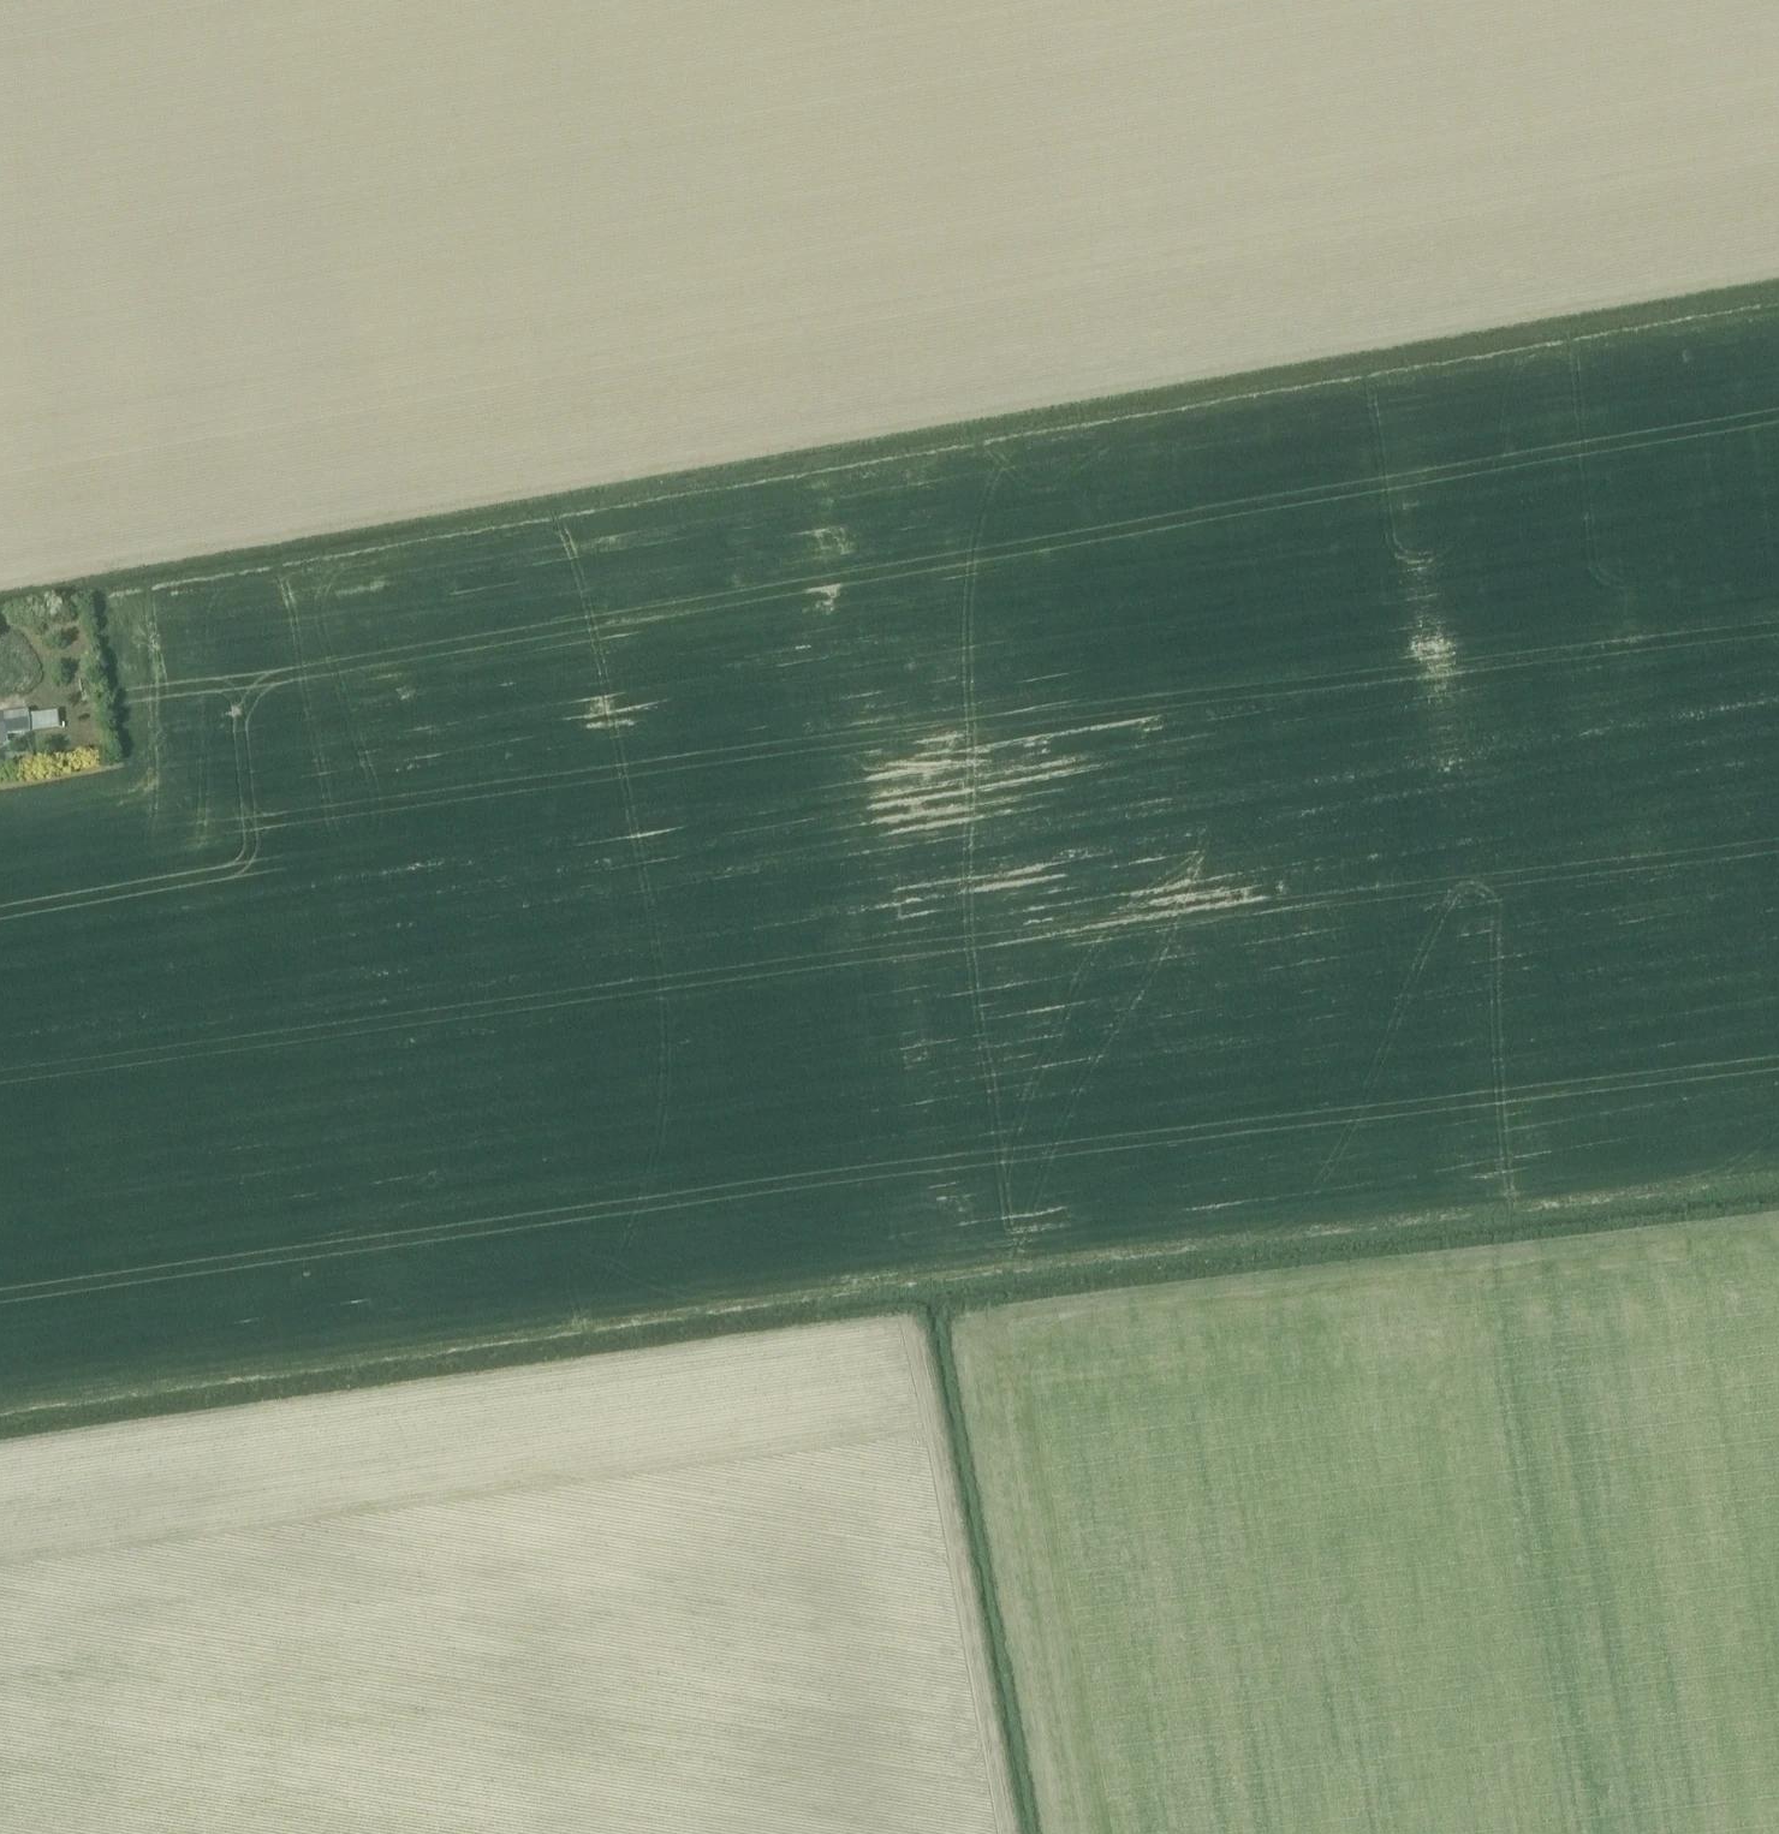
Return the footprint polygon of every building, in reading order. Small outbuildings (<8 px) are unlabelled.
[(30,742),(27,712),(3,715),(6,745),(30,742)]
